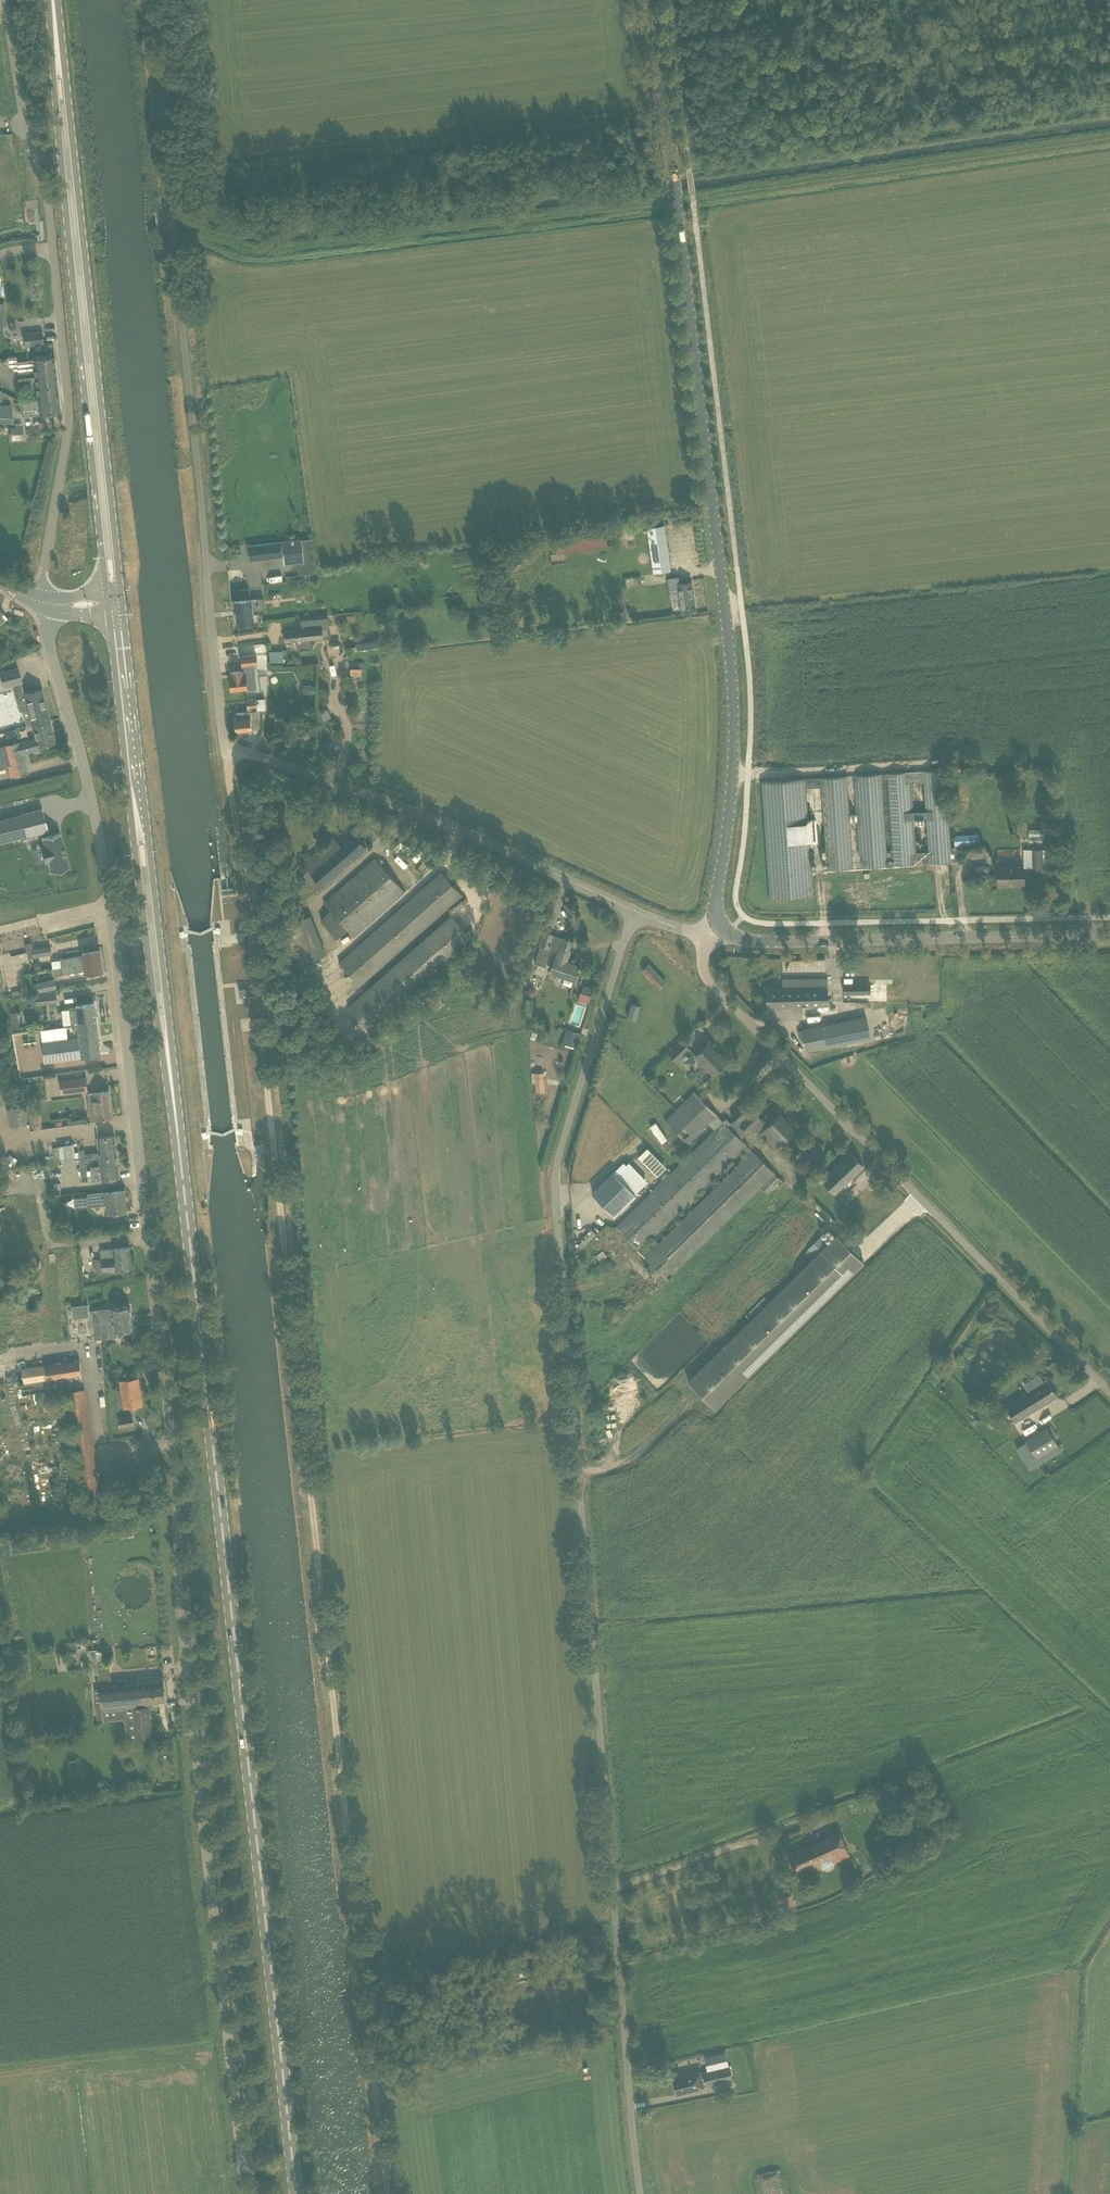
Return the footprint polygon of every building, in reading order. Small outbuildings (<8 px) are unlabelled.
[(43,343),(42,331),(23,333),(24,345),(43,343)] [(7,357),(2,361),(6,364),(13,370),(17,370),(16,361),(16,356),(7,357)] [(23,363),(23,371),(35,370),(35,376),(36,380),(38,399),(16,402),(17,410),(22,410),(23,416),(60,412),(58,398),(57,385),(56,375),(54,357),(53,357),(33,359),(26,360),(23,363)] [(23,371),(18,372),(19,382),(36,380),(35,376),(35,370),(23,371)] [(12,412),(0,411),(0,423),(13,423),(12,412)] [(9,426),(10,440),(23,440),(23,426),(9,426)] [(653,572),(671,569),(664,525),(647,528),(653,572)] [(607,546),(605,534),(555,542),(557,554),(607,546)] [(272,543),(248,546),(250,560),(282,556),(283,564),(304,562),(301,539),(279,542),(272,543)] [(678,577),(667,578),(669,590),(678,588),(681,609),(684,608),(695,607),(691,581),(680,583),(679,583),(678,577)] [(249,589),(233,591),(234,601),(237,623),(254,621),(253,614),(252,599),(251,599),(249,589)] [(263,597),(252,599),(253,614),(265,613),(263,597)] [(315,619),(301,620),(302,628),(284,630),(286,641),(297,640),(298,648),(311,647),(310,640),(323,638),(322,628),(330,627),(329,617),(318,618),(315,619)] [(381,638),(356,641),(357,652),(382,648),(381,638)] [(270,650),(271,662),(284,662),(283,650),(270,650)] [(256,654),(241,656),(242,666),(257,664),(256,654)] [(232,677),(230,678),(231,690),(242,688),(246,688),(247,690),(256,689),(254,664),(242,666),(242,670),(232,672),(232,677)] [(21,682),(22,682),(18,666),(0,671),(0,676),(3,687),(12,685),(21,682)] [(21,682),(12,685),(16,703),(26,700),(24,693),(21,682)] [(311,693),(312,684),(303,684),(303,693),(311,693)] [(31,724),(50,720),(42,688),(24,693),(26,700),(16,703),(18,710),(21,711),(22,711),(26,726),(31,724)] [(234,719),(236,731),(252,729),(251,719),(252,719),(251,711),(251,707),(257,706),(257,710),(266,709),(265,698),(263,698),(246,700),(247,712),(236,713),(237,719),(234,719)] [(331,717),(326,709),(319,714),(323,721),(331,717)] [(275,726),(286,727),(287,716),(276,715),(275,726)] [(35,738),(20,742),(22,752),(38,748),(37,746),(55,742),(50,720),(31,724),(35,738)] [(28,772),(22,752),(20,742),(19,741),(2,745),(7,765),(10,777),(28,772)] [(960,861),(959,850),(959,845),(954,845),(949,845),(944,769),(924,770),(906,771),(887,772),(856,775),(856,794),(859,827),(861,856),(862,856),(863,867),(887,866),(887,861),(893,860),(893,865),(912,864),(912,860),(922,859),(922,863),(960,861)] [(827,870),(853,869),(847,775),(786,780),(773,780),(762,781),(771,898),(800,896),(813,895),(805,787),(821,787),(827,870)] [(0,819),(0,842),(47,830),(48,830),(42,808),(41,808),(42,808),(0,819)] [(1040,840),(1041,829),(1029,828),(1029,839),(1040,840)] [(44,845),(41,846),(45,862),(48,861),(50,871),(50,872),(68,867),(67,867),(59,833),(60,833),(60,832),(42,837),(44,845)] [(978,833),(953,835),(954,845),(959,845),(979,843),(978,833)] [(315,892),(358,855),(366,848),(354,834),(340,846),(333,838),(304,863),(310,869),(301,876),(315,892)] [(1033,849),(1033,867),(1042,866),(1041,849),(1033,849)] [(375,858),(367,865),(324,903),(354,937),(405,891),(375,858)] [(1023,867),(1008,867),(997,867),(997,885),(1024,885),(1023,867)] [(360,985),(454,902),(462,894),(442,872),(340,962),(360,985)] [(451,915),(348,1007),(368,1031),(472,939),(451,915)] [(310,916),(282,927),(298,966),(325,954),(310,916)] [(549,972),(576,981),(580,967),(567,963),(571,949),(572,949),(574,942),(544,932),(540,947),(537,955),(545,958),(550,945),(559,948),(556,959),(554,959),(549,972)] [(34,957),(52,954),(51,945),(33,948),(34,957)] [(83,963),(101,960),(100,950),(82,953),(82,955),(60,959),(61,966),(67,965),(83,963)] [(53,967),(54,975),(62,974),(84,970),(84,973),(92,972),(103,970),(101,960),(83,963),(67,965),(61,966),(53,967)] [(659,988),(665,981),(649,964),(642,970),(659,988)] [(828,1005),(828,989),(827,978),(782,979),(783,988),(766,989),(766,1007),(828,1005)] [(56,988),(54,979),(33,983),(35,992),(56,988)] [(593,988),(584,985),(582,992),(591,995),(593,988)] [(856,985),(843,985),(843,993),(856,993),(856,985)] [(246,987),(239,988),(240,993),(242,993),(243,1001),(249,1001),(248,991),(247,991),(246,987)] [(524,992),(527,997),(535,993),(532,988),(524,992)] [(28,1005),(58,1003),(56,991),(34,993),(35,997),(27,997),(28,1005)] [(78,1027),(97,1025),(94,1003),(84,1004),(69,1006),(71,1026),(77,1025),(78,1027)] [(640,1006),(632,1003),(627,1017),(635,1020),(640,1006)] [(18,1012),(11,1013),(12,1029),(20,1028),(18,1012)] [(802,1029),(806,1050),(870,1037),(866,1016),(836,1022),(802,1029)] [(100,1055),(97,1025),(78,1027),(77,1025),(78,1037),(44,1041),(47,1061),(100,1055)] [(564,1032),(561,1042),(562,1042),(575,1047),(578,1036),(564,1032)] [(678,1060),(690,1049),(681,1039),(669,1050),(678,1060)] [(695,1056),(706,1066),(713,1074),(726,1061),(708,1043),(695,1056)] [(545,1092),(543,1072),(534,1073),(536,1092),(545,1092)] [(60,1079),(62,1094),(80,1092),(78,1077),(60,1079)] [(89,1119),(101,1118),(112,1116),(109,1090),(88,1093),(89,1101),(95,1100),(95,1105),(87,1106),(89,1119)] [(724,1120),(717,1113),(708,1122),(715,1129),(623,1220),(616,1227),(638,1249),(637,1250),(644,1258),(645,1257),(648,1259),(643,1264),(646,1266),(656,1277),(663,1284),(668,1279),(762,1187),(766,1191),(781,1178),(746,1143),(741,1138),(747,1131),(748,1132),(753,1126),(761,1119),(744,1102),(731,1115),(735,1118),(731,1123),(726,1118),(724,1120)] [(23,1106),(6,1109),(10,1127),(27,1123),(23,1106)] [(29,1114),(32,1129),(42,1126),(39,1112),(29,1114)] [(778,1115),(771,1122),(760,1132),(776,1148),(795,1129),(789,1123),(787,1124),(778,1115)] [(656,1122),(651,1126),(661,1142),(667,1139),(656,1122)] [(85,1160),(100,1158),(117,1157),(115,1135),(97,1137),(99,1152),(85,1153),(84,1149),(78,1150),(78,1151),(79,1161),(85,1160)] [(74,1143),(58,1145),(60,1158),(75,1156),(74,1143)] [(646,1148),(638,1157),(657,1177),(666,1168),(646,1148)] [(851,1153),(843,1161),(822,1181),(834,1194),(863,1166),(851,1153)] [(13,1166),(17,1160),(10,1155),(6,1161),(13,1166)] [(117,1157),(100,1158),(101,1165),(90,1166),(90,1172),(118,1169),(117,1157)] [(623,1162),(613,1172),(635,1195),(648,1182),(629,1162),(626,1165),(623,1162)] [(90,1172),(91,1179),(102,1178),(102,1179),(119,1177),(118,1169),(90,1172)] [(635,1195),(613,1172),(592,1192),(615,1215),(635,1195)] [(118,1211),(127,1210),(124,1190),(114,1191),(87,1194),(89,1206),(107,1204),(108,1212),(109,1212),(109,1215),(118,1214),(118,1211)] [(863,1261),(837,1234),(829,1243),(812,1259),(688,1381),(714,1407),(863,1261)] [(821,1235),(805,1252),(811,1257),(812,1259),(829,1243),(821,1235)] [(132,1268),(130,1247),(101,1249),(102,1258),(94,1259),(95,1271),(132,1268)] [(764,1296),(745,1315),(749,1318),(767,1300),(764,1296)] [(88,1304),(72,1306),(73,1318),(89,1316),(88,1304)] [(91,1310),(92,1322),(131,1318),(129,1306),(91,1310)] [(131,1318),(92,1322),(94,1339),(115,1337),(115,1332),(132,1330),(131,1318)] [(81,1374),(79,1359),(21,1368),(23,1383),(48,1379),(49,1384),(74,1379),(73,1375),(81,1374)] [(115,1377),(117,1369),(109,1367),(107,1375),(115,1377)] [(137,1378),(120,1381),(121,1389),(115,1390),(118,1409),(142,1405),(137,1378)] [(1047,1380),(1038,1386),(1005,1405),(1015,1421),(1057,1396),(1047,1380)] [(66,1397),(82,1504),(101,1501),(84,1389),(62,1392),(62,1391),(53,1393),(54,1398),(66,1397)] [(120,1426),(133,1424),(131,1416),(119,1418),(120,1426)] [(1047,1427),(1025,1440),(1040,1464),(1061,1451),(1047,1427)] [(133,1528),(119,1530),(120,1536),(134,1534),(133,1528)] [(95,1673),(99,1673),(97,1650),(90,1650),(91,1659),(93,1658),(95,1673)] [(99,1687),(99,1688),(95,1688),(97,1719),(103,1718),(102,1711),(123,1709),(123,1708),(132,1707),(135,1738),(141,1738),(152,1737),(149,1702),(165,1701),(163,1681),(152,1682),(99,1687)] [(788,1854),(792,1864),(795,1870),(806,1865),(810,1874),(821,1869),(817,1860),(829,1855),(832,1863),(850,1856),(839,1831),(788,1854)] [(741,2077),(737,2062),(736,2063),(730,2065),(720,2067),(702,2071),(706,2085),(732,2079),(741,2077)] [(700,2070),(683,2075),(672,2077),(676,2094),(704,2087),(700,2070)]
